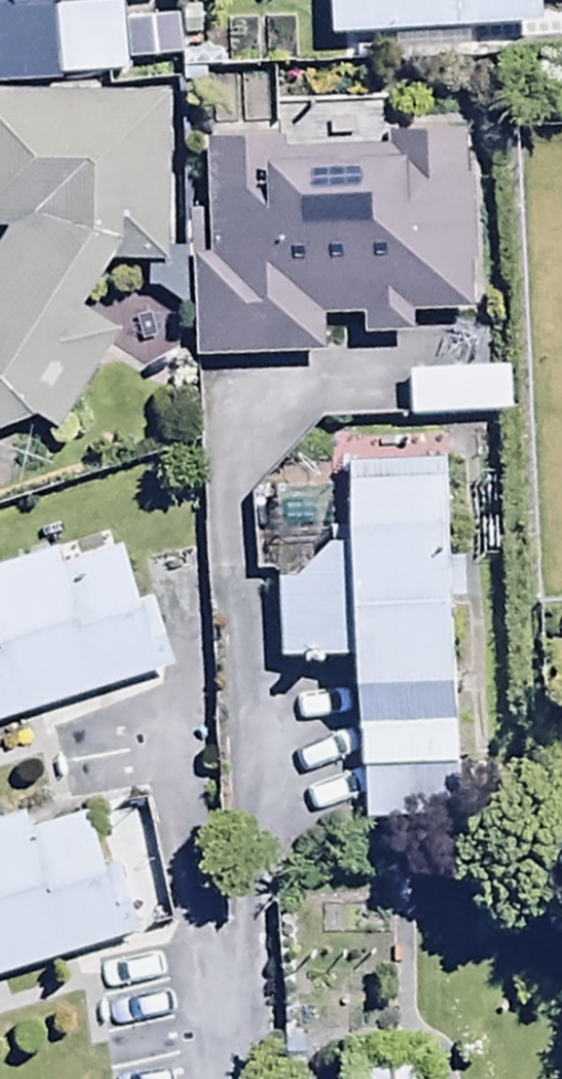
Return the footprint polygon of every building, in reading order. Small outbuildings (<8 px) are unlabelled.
[(57,84),(57,76),(127,73),(124,0),(70,0),(54,1),(54,0),(0,0),(0,87),(57,84)] [(333,36),(540,25),(539,0),(331,0),(333,36)] [(38,413),(61,431),(119,329),(84,309),(112,260),(169,258),(164,89),(0,93),(0,227),(6,227),(0,237),(0,428),(38,413)] [(286,137),(210,138),(212,250),(190,251),(192,350),(323,347),(323,317),(365,316),(365,331),(415,329),(415,311),(473,310),(469,126),(389,128),(390,143),(286,145),(286,137)] [(462,558),(452,559),(448,457),(348,462),(352,543),(357,651),(365,821),(464,817),(454,594),(464,594),(462,558)] [(172,660),(150,600),(139,604),(118,544),(62,564),(54,543),(0,563),(0,722),(172,660)] [(357,651),(352,543),(279,546),(284,654),(357,651)] [(141,929),(119,862),(105,866),(89,815),(35,832),(28,812),(0,821),(0,974),(141,929)] [(424,1055),(342,1055),(342,1078),(425,1078),(424,1055)]
